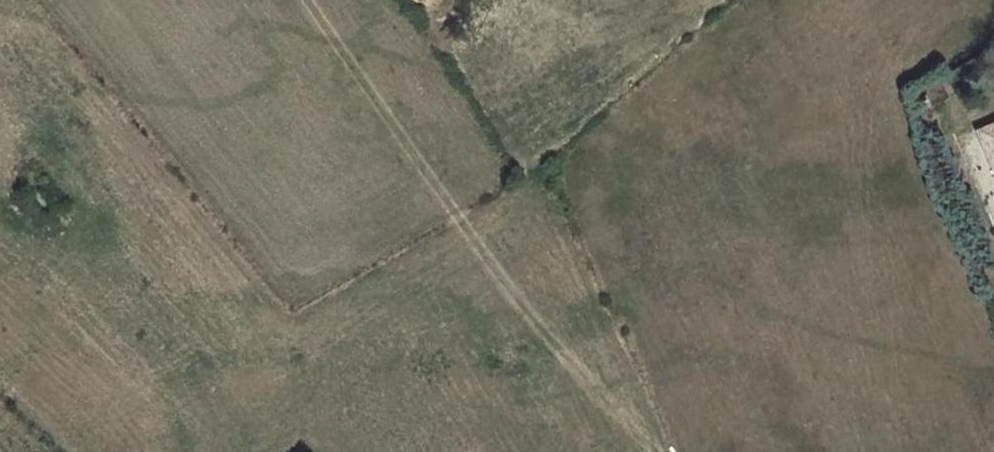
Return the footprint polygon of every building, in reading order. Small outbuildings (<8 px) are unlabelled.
[(967,198),(993,259),(993,187),(967,198)]
